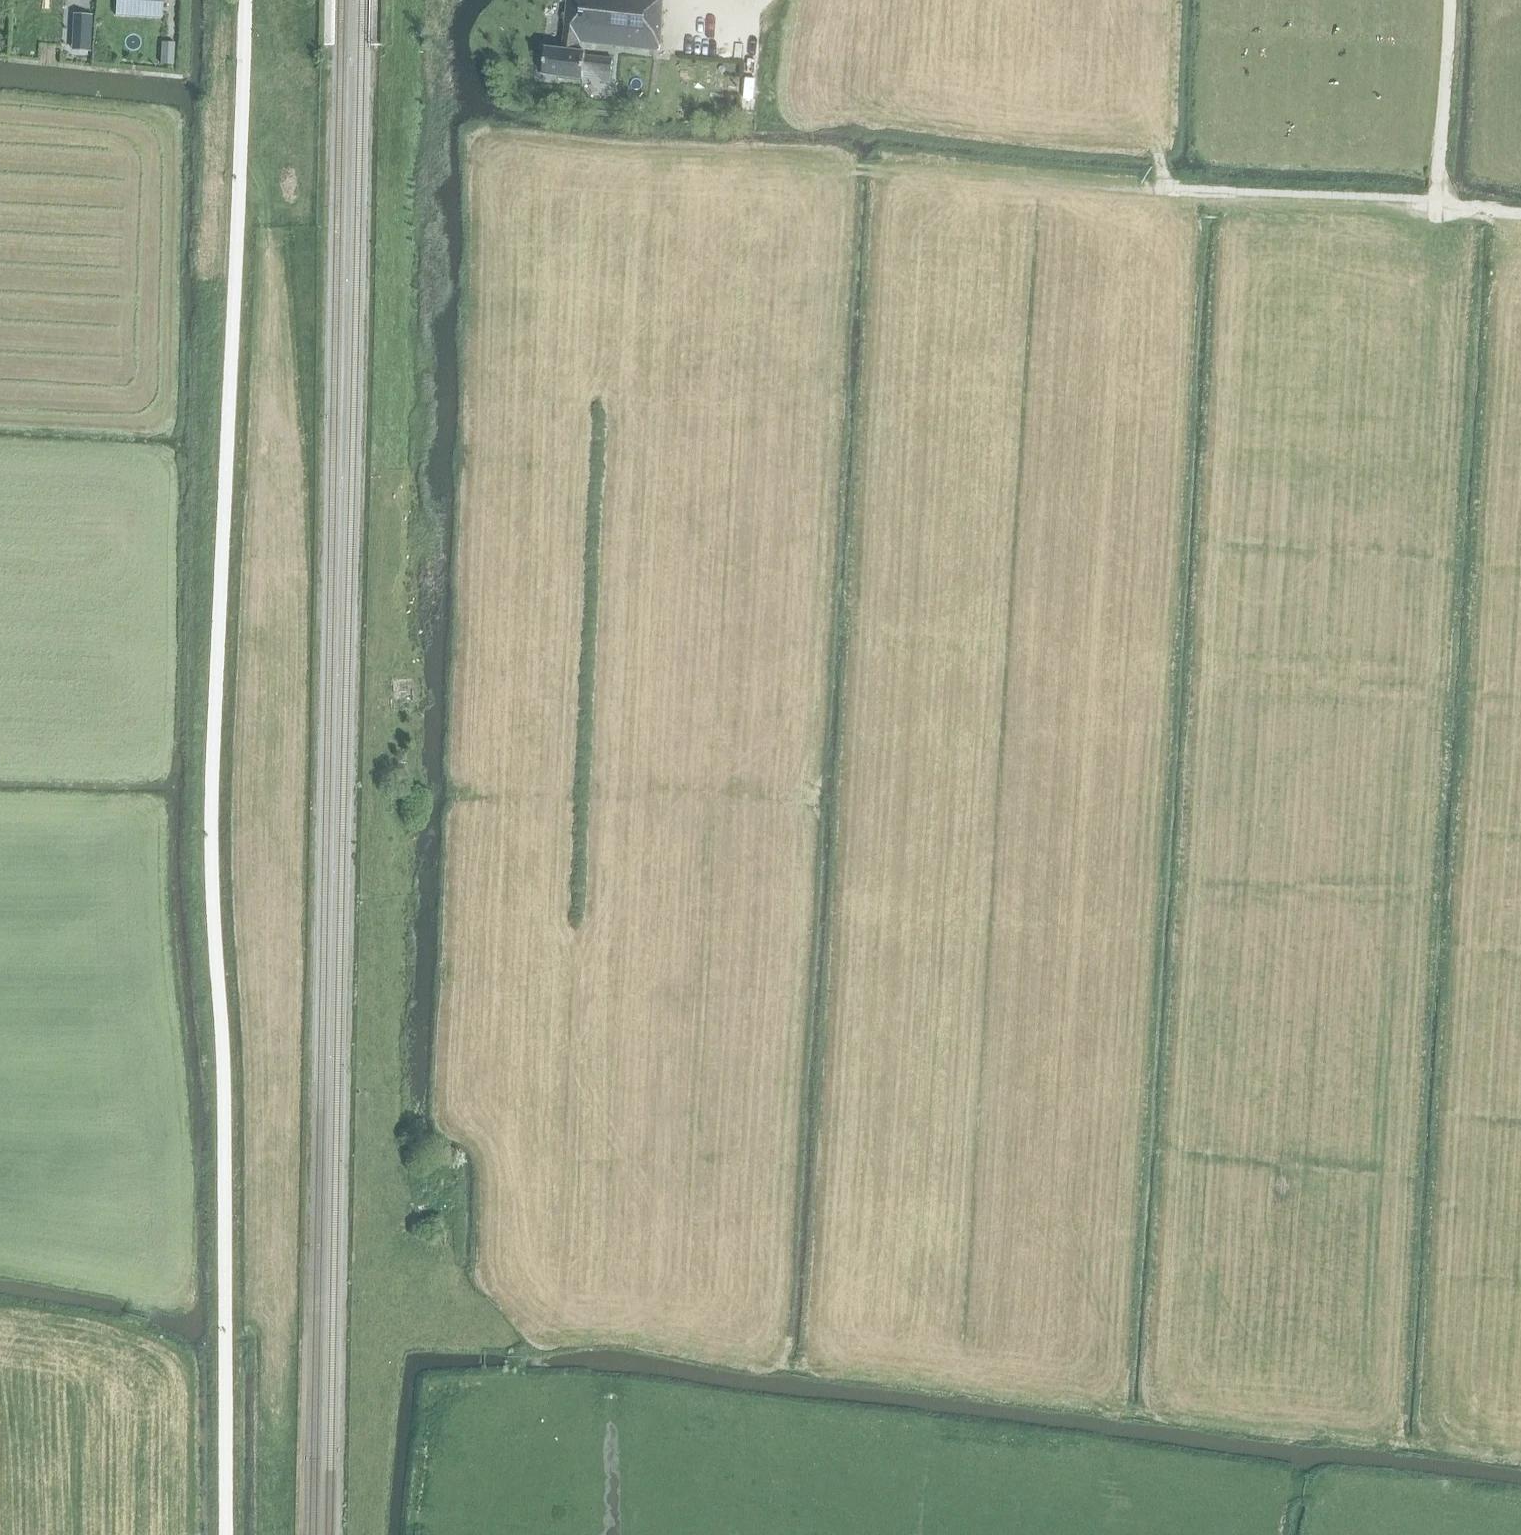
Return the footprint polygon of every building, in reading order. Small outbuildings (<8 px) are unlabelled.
[(661,0),(567,0),(562,50),(545,48),(542,74),(582,78),(583,69),(592,70),(602,82),(609,82),(612,59),(584,56),(584,52),(577,51),(578,42),(659,50),(661,0)] [(79,12),(78,48),(97,48),(98,12),(79,12)] [(173,64),(174,42),(161,41),(160,63),(173,64)]
